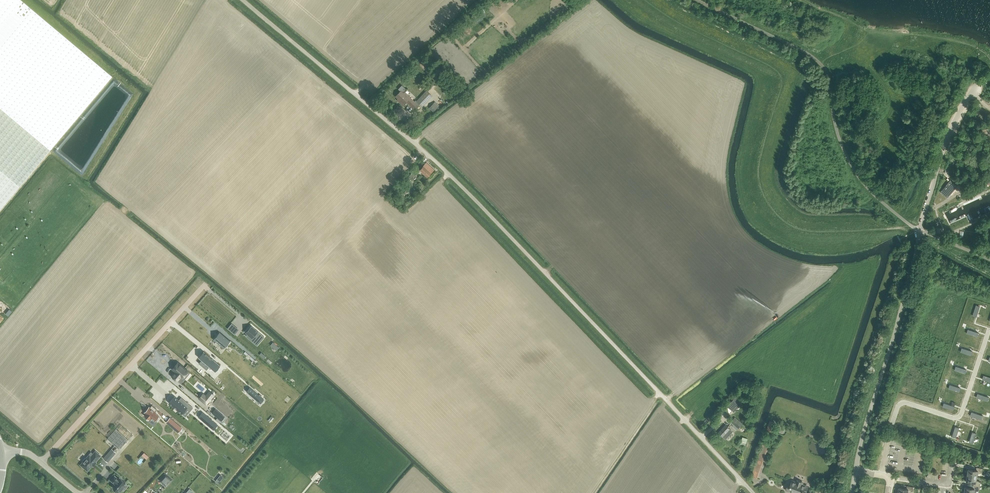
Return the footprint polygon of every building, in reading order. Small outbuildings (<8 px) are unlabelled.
[(45,155),(112,76),(21,0),(0,0),(0,208),(45,155)] [(406,102),(409,104),(414,109),(418,104),(404,92),(407,90),(402,85),(398,89),(400,91),(395,96),(398,99),(397,100),(403,105),(406,102)] [(426,90),(416,101),(422,106),(432,96),(426,90)] [(433,103),(429,108),(433,112),(438,107),(433,103)] [(427,177),(431,172),(424,165),(419,170),(427,177)] [(413,170),(408,176),(411,179),(412,177),(414,178),(415,176),(414,175),(416,173),(413,170)] [(947,197),(957,186),(951,180),(941,191),(947,197)] [(249,327),(245,332),(247,334),(248,334),(258,342),(259,342),(261,340),(260,340),(264,336),(252,326),(250,328),(249,327)] [(220,332),(213,339),(224,348),(230,341),(220,332)] [(201,360),(199,363),(207,370),(209,366),(213,370),(218,363),(203,351),(201,354),(203,356),(200,359),(201,360)] [(178,362),(172,369),(176,372),(172,376),(177,380),(181,376),(182,377),(188,371),(178,362)] [(250,387),(246,391),(260,403),(264,399),(261,396),(262,395),(260,394),(259,395),(250,387)] [(203,394),(199,398),(206,404),(214,395),(209,391),(206,396),(203,394)] [(174,396),(169,402),(182,413),(187,407),(190,410),(192,407),(183,399),(181,402),(174,396)] [(736,397),(728,406),(734,411),(742,402),(739,400),(739,399),(736,396),(736,397)] [(146,413),(145,415),(149,419),(151,417),(155,420),(159,416),(155,413),(156,412),(155,411),(157,409),(152,405),(150,407),(149,407),(145,412),(146,413)] [(215,408),(212,412),(221,420),(224,416),(215,408)] [(206,415),(202,420),(213,429),(217,425),(206,415)] [(730,423),(731,424),(737,430),(738,429),(739,430),(741,428),(743,426),(746,429),(748,427),(735,417),(730,423)] [(170,418),(166,422),(175,430),(178,432),(182,428),(179,425),(170,418)] [(770,420),(767,430),(772,432),(775,422),(770,420)] [(722,437),(730,429),(726,425),(718,433),(722,437)] [(107,438),(119,449),(128,439),(116,428),(107,438)] [(751,475),(756,477),(769,442),(764,440),(751,475)] [(112,449),(103,458),(108,462),(116,452),(114,450),(112,449)] [(83,461),(81,465),(87,471),(92,465),(95,461),(100,455),(95,451),(93,454),(92,453),(90,456),(89,455),(86,458),(85,457),(82,461),(83,461)] [(968,469),(967,475),(977,476),(977,473),(982,472),(982,468),(976,467),(976,470),(968,469)] [(166,474),(160,480),(166,486),(172,480),(166,474)] [(220,475),(215,481),(218,483),(223,477),(220,475)] [(973,482),(973,485),(979,486),(980,482),(976,480),(977,476),(967,475),(966,481),(973,482)] [(111,480),(115,483),(114,484),(113,485),(115,486),(113,488),(116,490),(115,491),(117,492),(119,492),(124,487),(123,486),(126,483),(120,477),(118,479),(114,476),(111,480)] [(786,490),(793,492),(804,492),(806,492),(809,485),(803,483),(804,482),(796,479),(795,480),(792,479),(791,483),(788,483),(786,490)] [(153,492),(161,484),(158,481),(150,489),(153,492)]
